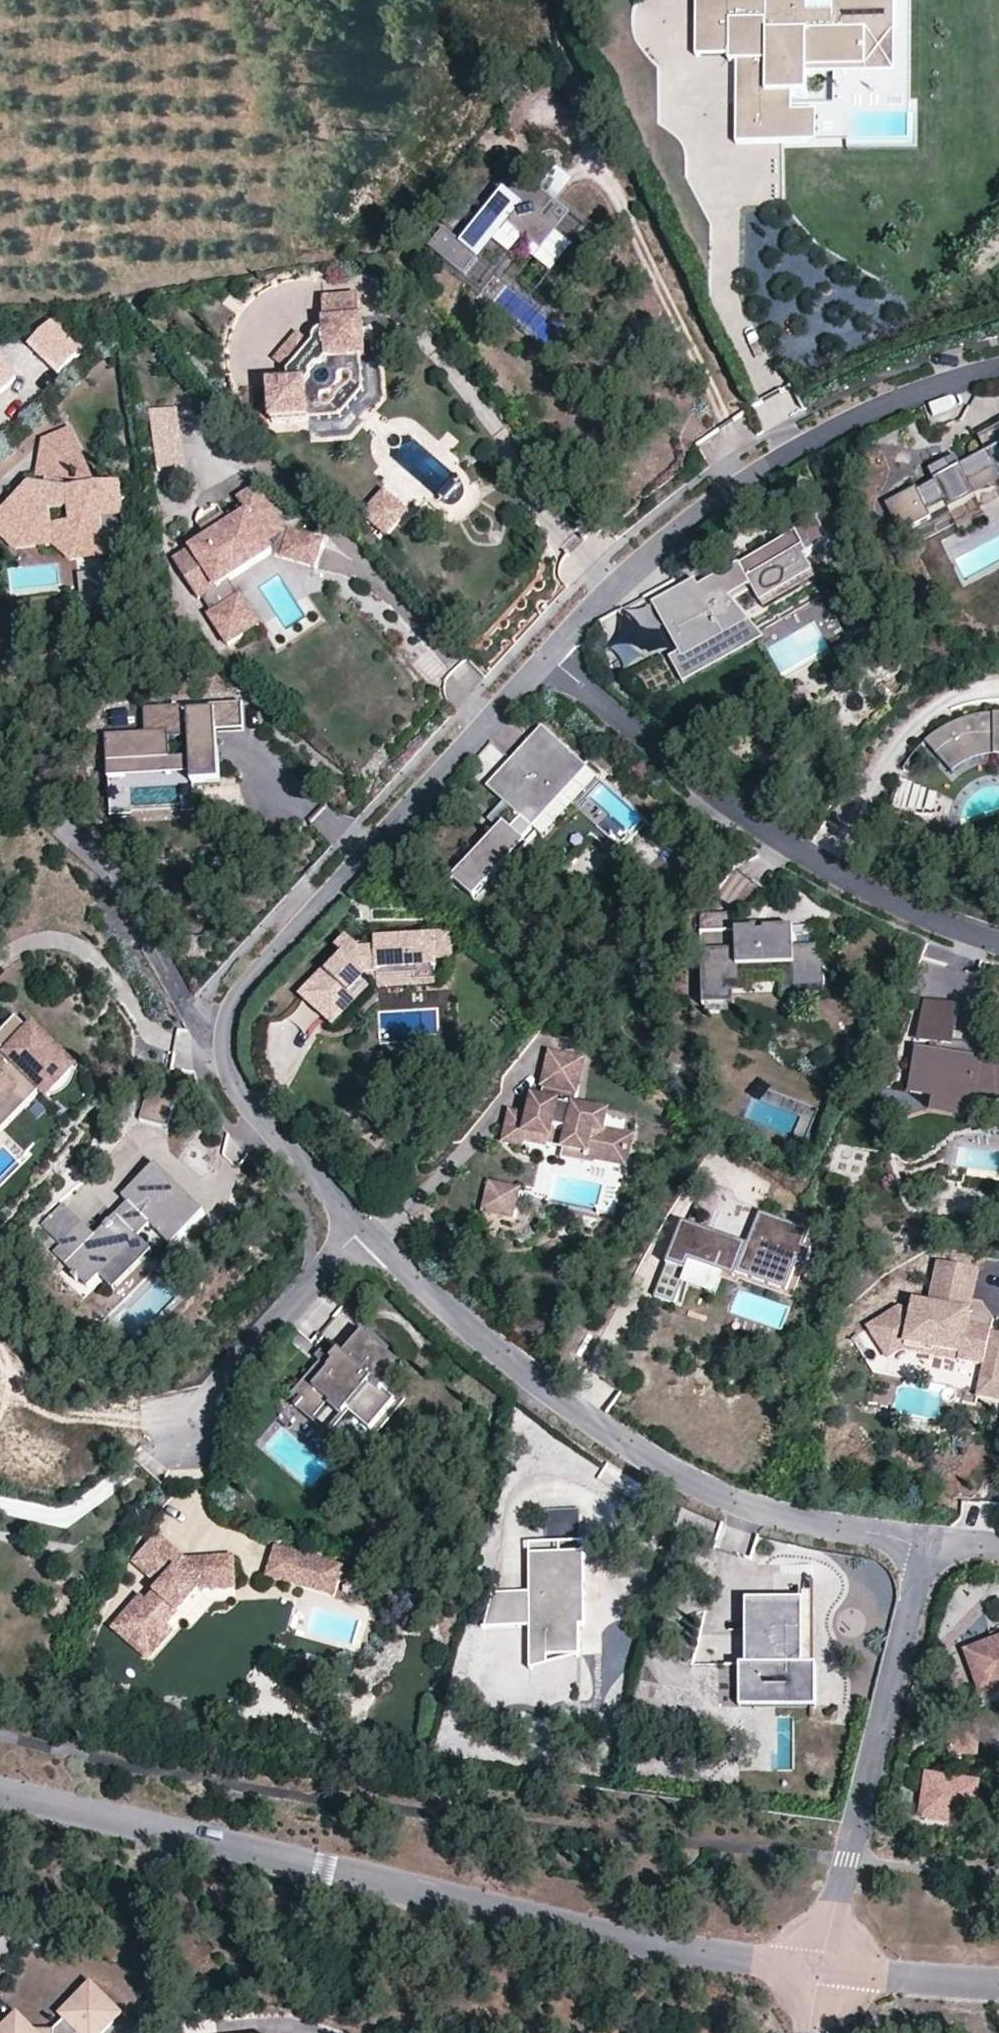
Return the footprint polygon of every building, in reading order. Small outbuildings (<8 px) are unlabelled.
[(893,77),(894,0),(833,0),(833,36),(764,36),(764,0),(696,0),(695,56),(726,56),(726,62),(737,62),(736,110),(736,144),(815,145),(815,116),(790,115),(791,94),(805,94),(805,76),(893,77)] [(764,36),(833,36),(833,0),(764,0),(764,36)] [(555,168),(540,187),(556,200),(572,181),(555,168)] [(519,173),(513,179),(527,191),(534,184),(519,173)] [(555,278),(541,295),(559,309),(587,275),(610,248),(534,184),(527,191),(513,179),(461,242),(448,231),(433,249),(459,271),(474,254),(482,261),(511,226),(528,240),(557,264),(550,273),(555,278)] [(474,254),(459,271),(485,292),(528,240),(511,226),(482,261),(474,254)] [(291,375),(292,387),(272,388),(275,422),(309,420),(308,407),(331,406),(352,382),(351,358),(368,357),(367,338),(366,320),(364,320),(362,298),(325,301),(327,330),(326,330),(327,345),(317,345),(291,375)] [(82,353),(52,322),(29,345),(59,375),(82,353)] [(2,392),(16,378),(0,362),(0,391),(2,392)] [(176,408),(151,413),(159,472),(184,468),(176,408)] [(998,447),(998,430),(998,429),(979,438),(986,454),(998,447)] [(73,431),(45,444),(37,478),(57,481),(58,488),(59,492),(74,490),(73,484),(96,488),(73,431)] [(886,504),(902,536),(932,520),(929,514),(946,505),(950,512),(976,499),(986,519),(998,513),(998,447),(986,454),(972,460),(960,467),(952,471),(946,461),(929,469),(936,483),(919,491),(917,488),(886,504)] [(955,456),(946,461),(952,471),(960,467),(955,456)] [(103,521),(125,519),(121,485),(96,488),(74,490),(59,492),(58,488),(29,483),(17,496),(1,512),(27,539),(53,535),(75,554),(107,551),(105,537),(103,521)] [(325,542),(287,531),(259,486),(240,498),(249,513),(232,524),(226,515),(203,529),(209,539),(175,560),(200,599),(204,597),(215,613),(211,616),(230,646),(245,636),(242,632),(258,621),(231,580),(275,552),(277,556),(317,568),(321,555),(325,542)] [(410,518),(388,499),(368,522),(390,541),(410,518)] [(127,535),(105,537),(107,551),(75,554),(53,535),(27,539),(1,512),(0,512),(0,534),(16,551),(55,545),(72,561),(129,554),(127,535)] [(751,622),(731,598),(752,586),(765,609),(818,580),(805,557),(831,543),(817,519),(794,531),(796,533),(742,563),(699,587),(695,580),(653,603),(680,653),(684,660),(751,622)] [(696,582),(711,575),(698,546),(683,553),(696,582)] [(107,573),(79,576),(82,596),(109,593),(107,573)] [(245,636),(261,626),(258,621),(242,632),(245,636)] [(765,640),(751,622),(684,660),(680,653),(670,659),(684,684),(765,640)] [(245,730),(243,703),(189,706),(189,712),(208,711),(211,753),(219,752),(218,731),(245,730)] [(112,818),(195,813),(194,785),(221,783),(220,767),(219,752),(211,753),(208,711),(189,712),(189,706),(145,708),(147,734),(108,737),(112,818)] [(953,773),(967,764),(979,759),(992,757),(998,757),(998,716),(996,716),(978,718),(960,722),(943,730),(927,741),(953,773)] [(512,761),(534,782),(510,808),(523,820),(513,832),(506,825),(501,831),(454,882),(476,901),(528,845),(523,840),(533,829),(588,769),(543,727),(512,761)] [(493,767),(504,755),(491,745),(481,757),(493,767)] [(498,776),(487,788),(505,804),(510,808),(534,782),(512,761),(498,776)] [(600,780),(588,769),(533,829),(545,840),(600,780)] [(897,785),(893,812),(947,819),(951,793),(897,785)] [(489,821),(501,831),(506,825),(499,819),(510,808),(505,804),(489,821)] [(825,989),(823,947),(794,948),(793,929),(765,930),(765,933),(758,934),(757,930),(737,931),(736,927),(736,913),(699,915),(703,999),(724,998),(724,986),(740,985),(739,967),(793,965),(794,990),(825,989)] [(765,933),(765,930),(765,925),(736,927),(737,931),(757,930),(758,934),(765,933)] [(823,947),(822,928),(793,929),(794,948),(823,947)] [(436,958),(452,957),(451,935),(413,936),(413,940),(376,942),(377,949),(360,950),(353,943),(347,937),(337,949),(342,953),(302,997),(312,1005),(322,1014),(344,990),(350,996),(368,975),(416,973),(416,965),(436,965),(436,958)] [(437,986),(436,965),(416,965),(416,973),(368,975),(350,996),(344,990),(322,1014),(332,1024),(373,979),(377,979),(377,989),(437,986)] [(825,999),(825,989),(794,990),(793,965),(739,967),(740,985),(724,986),(724,998),(703,999),(703,1008),(738,1007),(738,996),(750,995),(750,978),(783,977),(784,1001),(825,999)] [(996,1094),(998,1094),(998,1063),(995,1064),(990,1063),(980,1061),(967,1042),(963,1042),(953,1040),(955,1030),(959,1008),(926,1002),(920,1040),(933,1043),(931,1052),(918,1050),(911,1091),(934,1096),(937,1096),(947,1111),(976,1091),(996,1094)] [(49,1097),(75,1070),(50,1044),(34,1029),(31,1033),(17,1019),(0,1036),(0,1048),(2,1050),(15,1063),(2,1075),(0,1073),(0,1108),(16,1091),(30,1105),(44,1091),(49,1097)] [(955,1030),(953,1040),(963,1042),(965,1032),(955,1030)] [(2,1050),(0,1053),(0,1073),(2,1075),(15,1063),(2,1050)] [(583,1059),(551,1052),(546,1077),(540,1100),(534,1098),(530,1116),(511,1112),(505,1140),(525,1144),(526,1140),(567,1149),(570,1134),(590,1139),(586,1153),(590,1154),(589,1158),(626,1166),(632,1138),(603,1132),(607,1114),(575,1107),(579,1090),(576,1090),(583,1059)] [(0,1108),(0,1135),(30,1105),(16,1091),(0,1108)] [(971,1119),(976,1091),(947,1111),(937,1096),(934,1096),(931,1112),(971,1119)] [(168,1130),(177,1101),(149,1092),(140,1121),(168,1130)] [(590,1139),(570,1134),(567,1149),(564,1160),(587,1164),(589,1158),(590,1154),(586,1153),(590,1139)] [(97,1235),(85,1223),(63,1245),(54,1254),(90,1289),(101,1277),(140,1238),(152,1225),(174,1246),(206,1212),(181,1188),(156,1163),(123,1197),(129,1202),(135,1208),(123,1221),(117,1215),(97,1235)] [(513,1216),(519,1189),(492,1184),(487,1210),(513,1216)] [(135,1208),(129,1202),(117,1215),(123,1221),(135,1208)] [(43,1225),(63,1245),(85,1223),(64,1203),(43,1225)] [(813,1250),(806,1248),(812,1231),(761,1212),(749,1245),(688,1222),(675,1257),(690,1262),(736,1279),(738,1275),(788,1294),(799,1264),(806,1267),(813,1250)] [(688,1222),(683,1221),(667,1263),(687,1270),(690,1262),(675,1257),(688,1222)] [(813,1250),(818,1234),(812,1231),(806,1248),(813,1250)] [(154,1251),(140,1238),(101,1277),(115,1291),(154,1251)] [(979,1269),(939,1261),(930,1305),(916,1302),(914,1310),(899,1308),(869,1327),(890,1358),(905,1348),(961,1359),(960,1362),(986,1367),(995,1326),(982,1323),(976,1314),(978,1302),(972,1301),(976,1284),(979,1269)] [(679,1294),(687,1270),(667,1263),(663,1274),(658,1286),(679,1294)] [(982,1302),(978,1302),(976,1314),(982,1323),(995,1326),(995,1323),(982,1302)] [(995,1326),(986,1367),(980,1398),(998,1402),(998,1327),(995,1326)] [(339,1351),(341,1352),(345,1356),(365,1333),(359,1329),(348,1342),(339,1351)] [(386,1392),(406,1370),(365,1333),(345,1356),(341,1352),(333,1361),(337,1365),(332,1371),(322,1363),(294,1395),(301,1401),(307,1395),(309,1397),(316,1389),(345,1416),(348,1411),(351,1414),(371,1432),(398,1402),(386,1392)] [(322,1363),(332,1371),(337,1365),(333,1361),(324,1354),(319,1360),(322,1363)] [(351,1414),(348,1411),(345,1416),(316,1389),(309,1397),(307,1395),(301,1401),(296,1406),(330,1437),(351,1414)] [(600,1477),(630,1493),(637,1481),(607,1465),(600,1477)] [(581,1510),(546,1510),(546,1544),(558,1544),(581,1544),(581,1510)] [(236,1588),(235,1556),(202,1558),(187,1559),(160,1534),(135,1562),(162,1586),(148,1601),(143,1596),(125,1616),(148,1637),(159,1626),(170,1625),(201,1590),(236,1588)] [(558,1544),(546,1544),(546,1556),(558,1556),(558,1544)] [(313,1559),(280,1549),(270,1577),(303,1588),(313,1559)] [(546,1556),(530,1556),(530,1594),(530,1605),(519,1605),(519,1628),(531,1628),(531,1685),(581,1685),(581,1628),(587,1628),(587,1556),(558,1556),(546,1556)] [(346,1571),(313,1559),(303,1588),(337,1599),(346,1571)] [(530,1605),(530,1594),(493,1594),(485,1628),(519,1628),(519,1605),(530,1605)] [(764,1601),(748,1600),(747,1666),(742,1665),(741,1697),(813,1698),(813,1666),(805,1665),(805,1601),(764,1601)] [(148,1637),(125,1616),(114,1628),(149,1660),(176,1630),(170,1625),(159,1626),(148,1637)] [(969,1654),(985,1698),(998,1693),(998,1643),(969,1654)] [(642,1693),(718,1694),(718,1663),(643,1661),(642,1693)] [(741,1707),(813,1707),(813,1698),(741,1697),(741,1707)] [(977,1729),(952,1729),(951,1754),(976,1754),(977,1729)] [(966,1782),(925,1776),(920,1816),(960,1821),(966,1782)] [(976,1783),(966,1782),(960,1821),(970,1823),(976,1783)] [(123,2016),(93,1985),(86,1993),(116,2023),(123,2016)] [(86,1993),(63,2015),(66,2019),(54,2031),(33,2031),(23,2031),(23,2032),(105,2032),(116,2023),(86,1993)] [(4,2031),(11,2031),(11,2032),(23,2032),(23,2031),(33,2031),(18,2017),(4,2031)]
